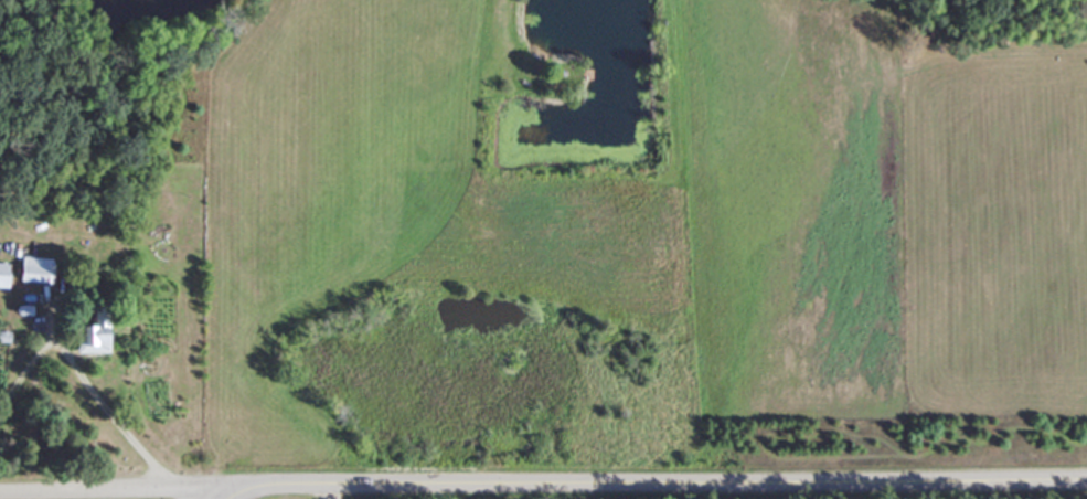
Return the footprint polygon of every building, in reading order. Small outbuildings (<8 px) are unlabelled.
[(14,288),(14,264),(0,264),(0,288),(14,288)] [(78,353),(113,354),(114,313),(93,313),(92,321),(79,320),(78,353)]
